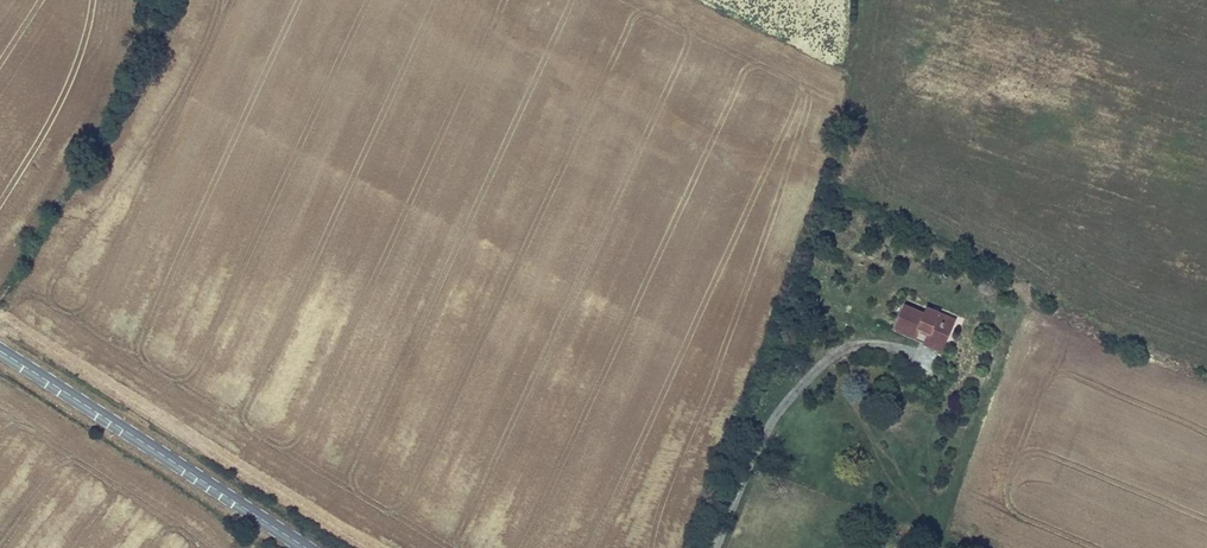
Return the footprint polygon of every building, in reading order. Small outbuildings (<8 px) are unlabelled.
[(945,349),(959,318),(932,306),(929,312),(908,304),(897,328),(945,349)]
